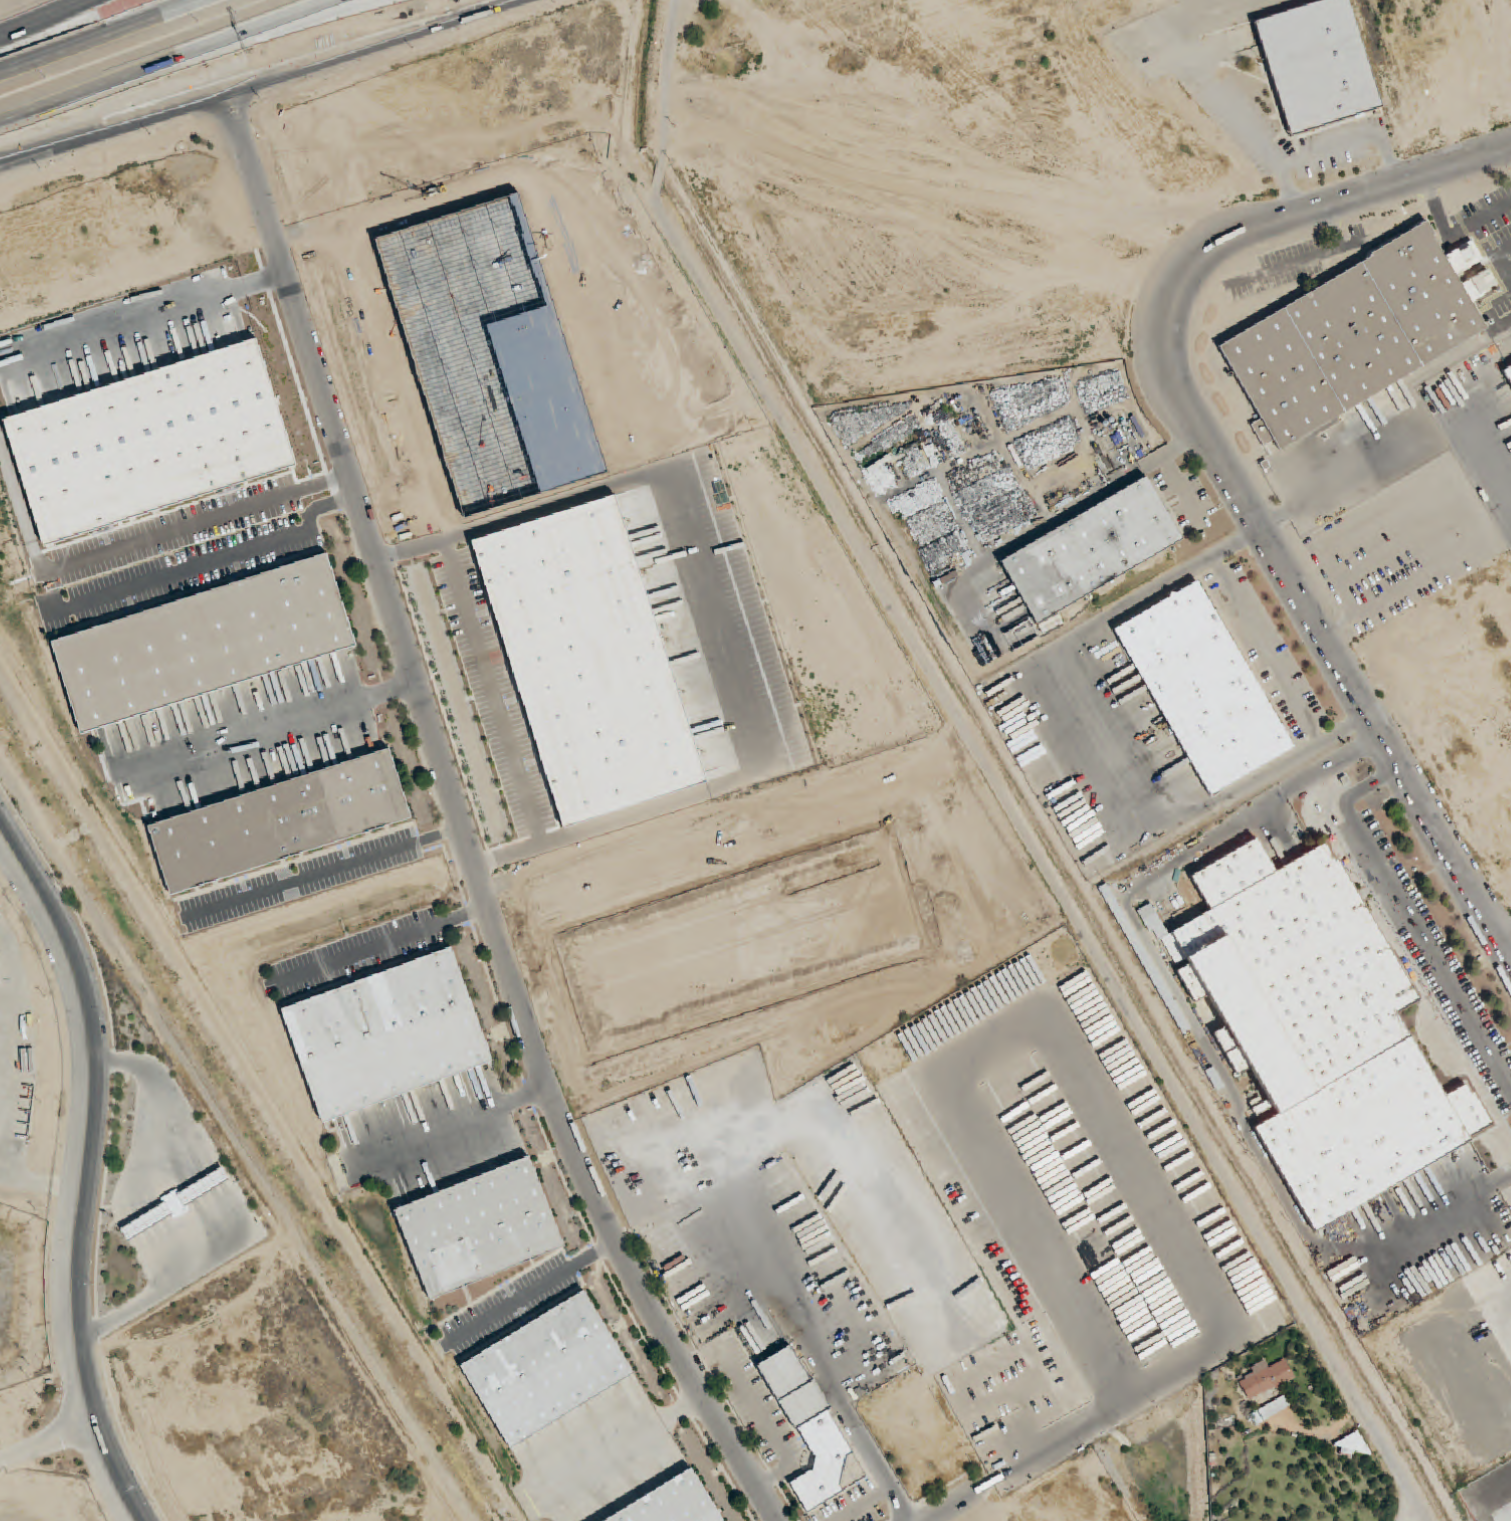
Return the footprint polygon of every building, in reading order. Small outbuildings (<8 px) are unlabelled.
[(1251,22),(1318,0),(1345,0),(1379,107),(1288,137),(1251,22)] [(1218,346),(1424,224),(1486,328),(1280,451),(1218,346)] [(1502,372),(1510,367),(1510,387),(1502,372)] [(1256,434),(1265,443),(1270,439),(1261,429),(1256,434)] [(1015,523),(1032,523),(1032,509),(1015,509),(1015,523)] [(356,646),(81,734),(52,643),(327,555),(356,646)] [(1204,582),(1118,624),(1204,796),(1290,753),(1204,582)] [(410,816),(171,896),(148,828),(387,748),(410,816)] [(1309,1229),(1494,1132),(1469,1083),(1443,1097),(1398,1012),(1415,1003),(1331,842),(1275,871),(1258,840),(1191,875),(1210,911),(1167,934),(1161,921),(1154,924),(1179,971),(1177,972),(1194,1004),(1210,995),(1274,1117),(1256,1127),(1309,1229)] [(451,948),(491,1061),(322,1122),(282,1009),(451,948)] [(527,1157),(563,1247),(432,1299),(396,1209),(527,1157)] [(119,1225),(127,1240),(231,1185),(224,1170),(119,1225)] [(582,1291),(632,1372),(510,1448),(460,1367),(582,1291)] [(806,1513),(869,1478),(793,1345),(758,1365),(809,1455),(801,1460),(809,1472),(789,1483),(806,1513)] [(1295,1380),(1287,1360),(1268,1368),(1266,1364),(1237,1376),(1248,1401),(1295,1380)] [(688,1470),(718,1520),(603,1520),(688,1470)]
